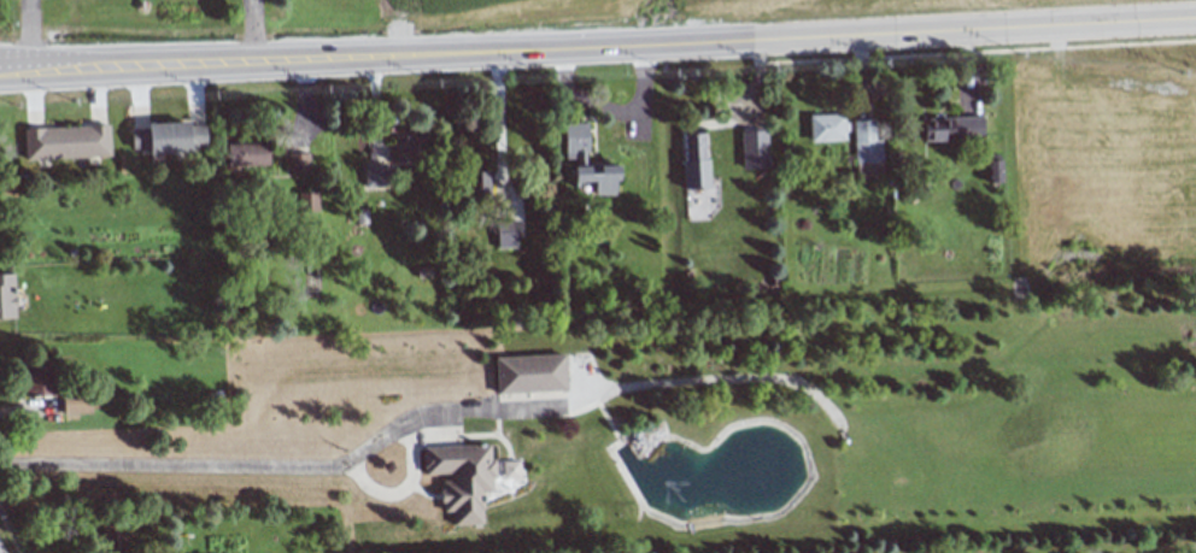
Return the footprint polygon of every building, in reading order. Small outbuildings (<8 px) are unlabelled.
[(809,142),(844,140),(843,114),(808,115),(809,142)] [(922,141),(982,139),(981,117),(921,118),(922,141)] [(882,176),(881,140),(874,140),(873,120),(853,121),(855,177),(882,176)] [(205,151),(204,123),(130,126),(131,154),(205,151)] [(564,162),(587,161),(586,123),(563,123),(564,162)] [(109,156),(108,125),(23,128),(24,159),(109,156)] [(767,168),(766,130),(740,131),(741,168),(767,168)] [(707,188),(705,133),(681,134),(683,188),(707,188)] [(425,135),(394,136),(395,163),(426,162),(425,135)] [(227,167),(268,165),(267,143),(226,144),(227,167)] [(308,153),(287,154),(288,172),(308,172),(308,153)] [(1000,155),(987,155),(988,183),(1001,182),(1000,155)] [(573,182),(593,182),(593,195),(614,195),(614,181),(618,181),(617,165),(600,166),(600,163),(572,164),(573,182)] [(364,187),(386,186),(385,164),(363,165),(364,187)] [(489,172),(467,172),(467,197),(489,198),(489,172)] [(317,192),(297,193),(298,211),(317,211),(317,192)] [(495,221),(496,248),(515,247),(514,220),(495,221)] [(13,274),(0,274),(0,319),(14,319),(13,274)] [(565,390),(564,354),(493,357),(495,393),(565,390)] [(53,363),(23,361),(21,394),(50,397),(53,363)] [(420,447),(421,472),(445,471),(445,477),(436,478),(438,495),(438,508),(447,508),(447,523),(477,522),(476,507),(476,490),(486,490),(485,445),(420,447)] [(502,478),(519,477),(518,460),(501,461),(502,478)]
